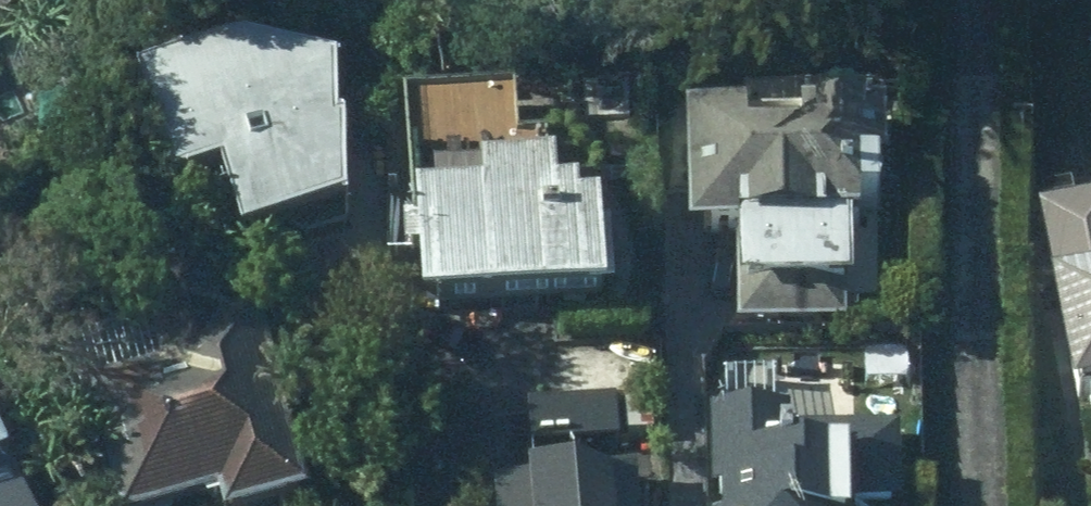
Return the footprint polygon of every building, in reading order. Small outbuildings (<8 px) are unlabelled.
[(333,71),(119,45),(163,207),(231,188),(239,249),(342,222),(333,71)] [(519,90),(404,97),(419,335),(599,324),(593,234),(548,237),(542,147),(523,148),(519,90)] [(851,100),(684,104),(688,246),(731,245),(733,307),(856,304),(851,100)] [(1027,206),(1074,425),(1090,422),(1090,193),(1027,206)] [(67,366),(99,505),(218,505),(221,505),(222,505),(344,505),(299,313),(67,366)] [(712,381),(715,505),(906,505),(904,419),(798,421),(797,379),(712,381)] [(494,494),(495,505),(640,505),(633,409),(530,417),(536,491),(494,494)]
